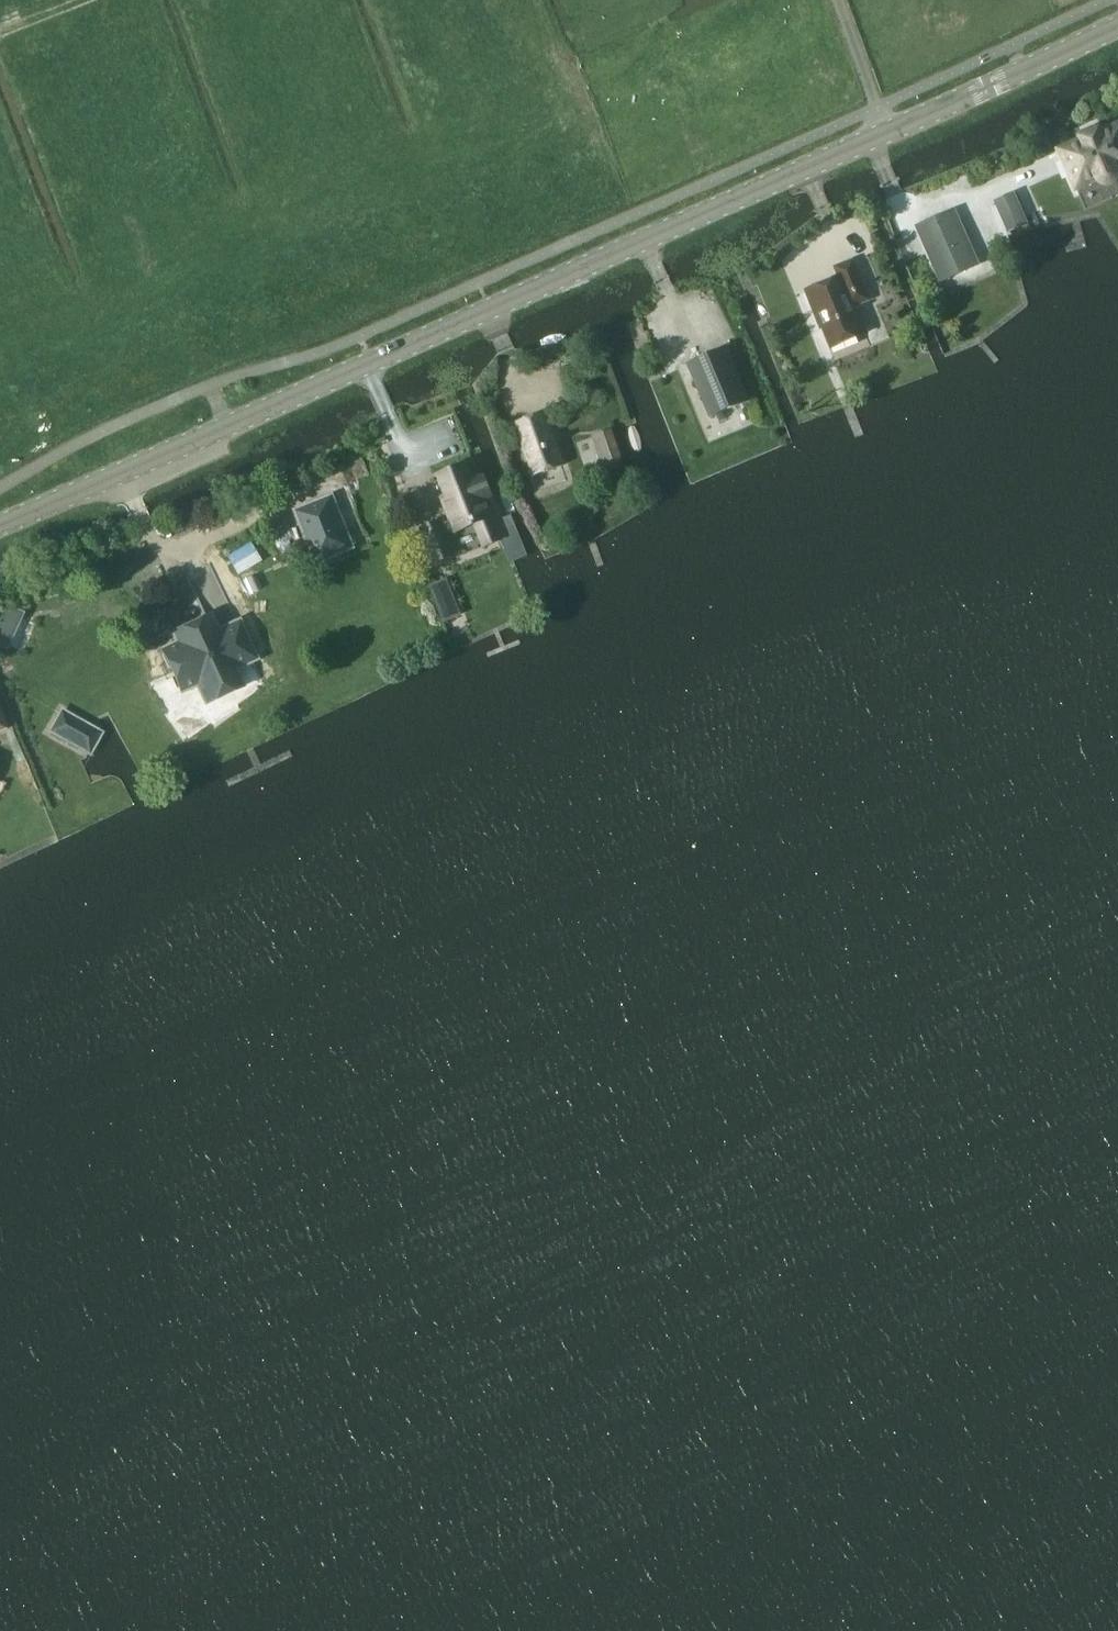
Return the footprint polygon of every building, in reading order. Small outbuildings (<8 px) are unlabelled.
[(1056,148),(1075,192),(1117,173),(1117,121),(1056,148)] [(1015,191),(994,200),(1009,233),(1029,224),(1015,191)] [(944,283),(976,270),(953,215),(921,229),(944,283)] [(831,350),(836,348),(869,335),(857,306),(869,302),(852,261),(835,268),(839,278),(807,291),(831,350)] [(713,418),(748,403),(725,349),(690,363),(713,418)] [(535,478),(564,467),(545,413),(516,424),(535,478)] [(612,429),(592,437),(603,468),(623,461),(612,429)] [(441,521),(420,529),(434,564),(455,555),(447,535),(453,533),(454,535),(496,519),(489,501),(494,499),(485,474),(479,476),(473,460),(436,475),(444,495),(439,496),(449,521),(442,524),(441,521)] [(298,511),(319,565),(352,551),(331,498),(298,511)] [(512,514),(498,519),(515,563),(529,557),(512,514)] [(460,573),(444,579),(453,602),(515,578),(503,546),(457,564),(460,573)] [(15,611),(0,616),(0,645),(6,648),(22,614),(15,611)] [(164,651),(184,694),(196,688),(204,707),(217,701),(219,702),(221,703),(223,703),(225,703),(226,703),(228,702),(229,701),(230,699),(231,698),(232,697),(232,695),(232,694),(245,688),(237,672),(256,663),(238,624),(216,634),(209,619),(175,635),(179,644),(164,651)] [(61,709),(48,731),(80,749),(91,755),(104,733),(93,727),(61,709)]
